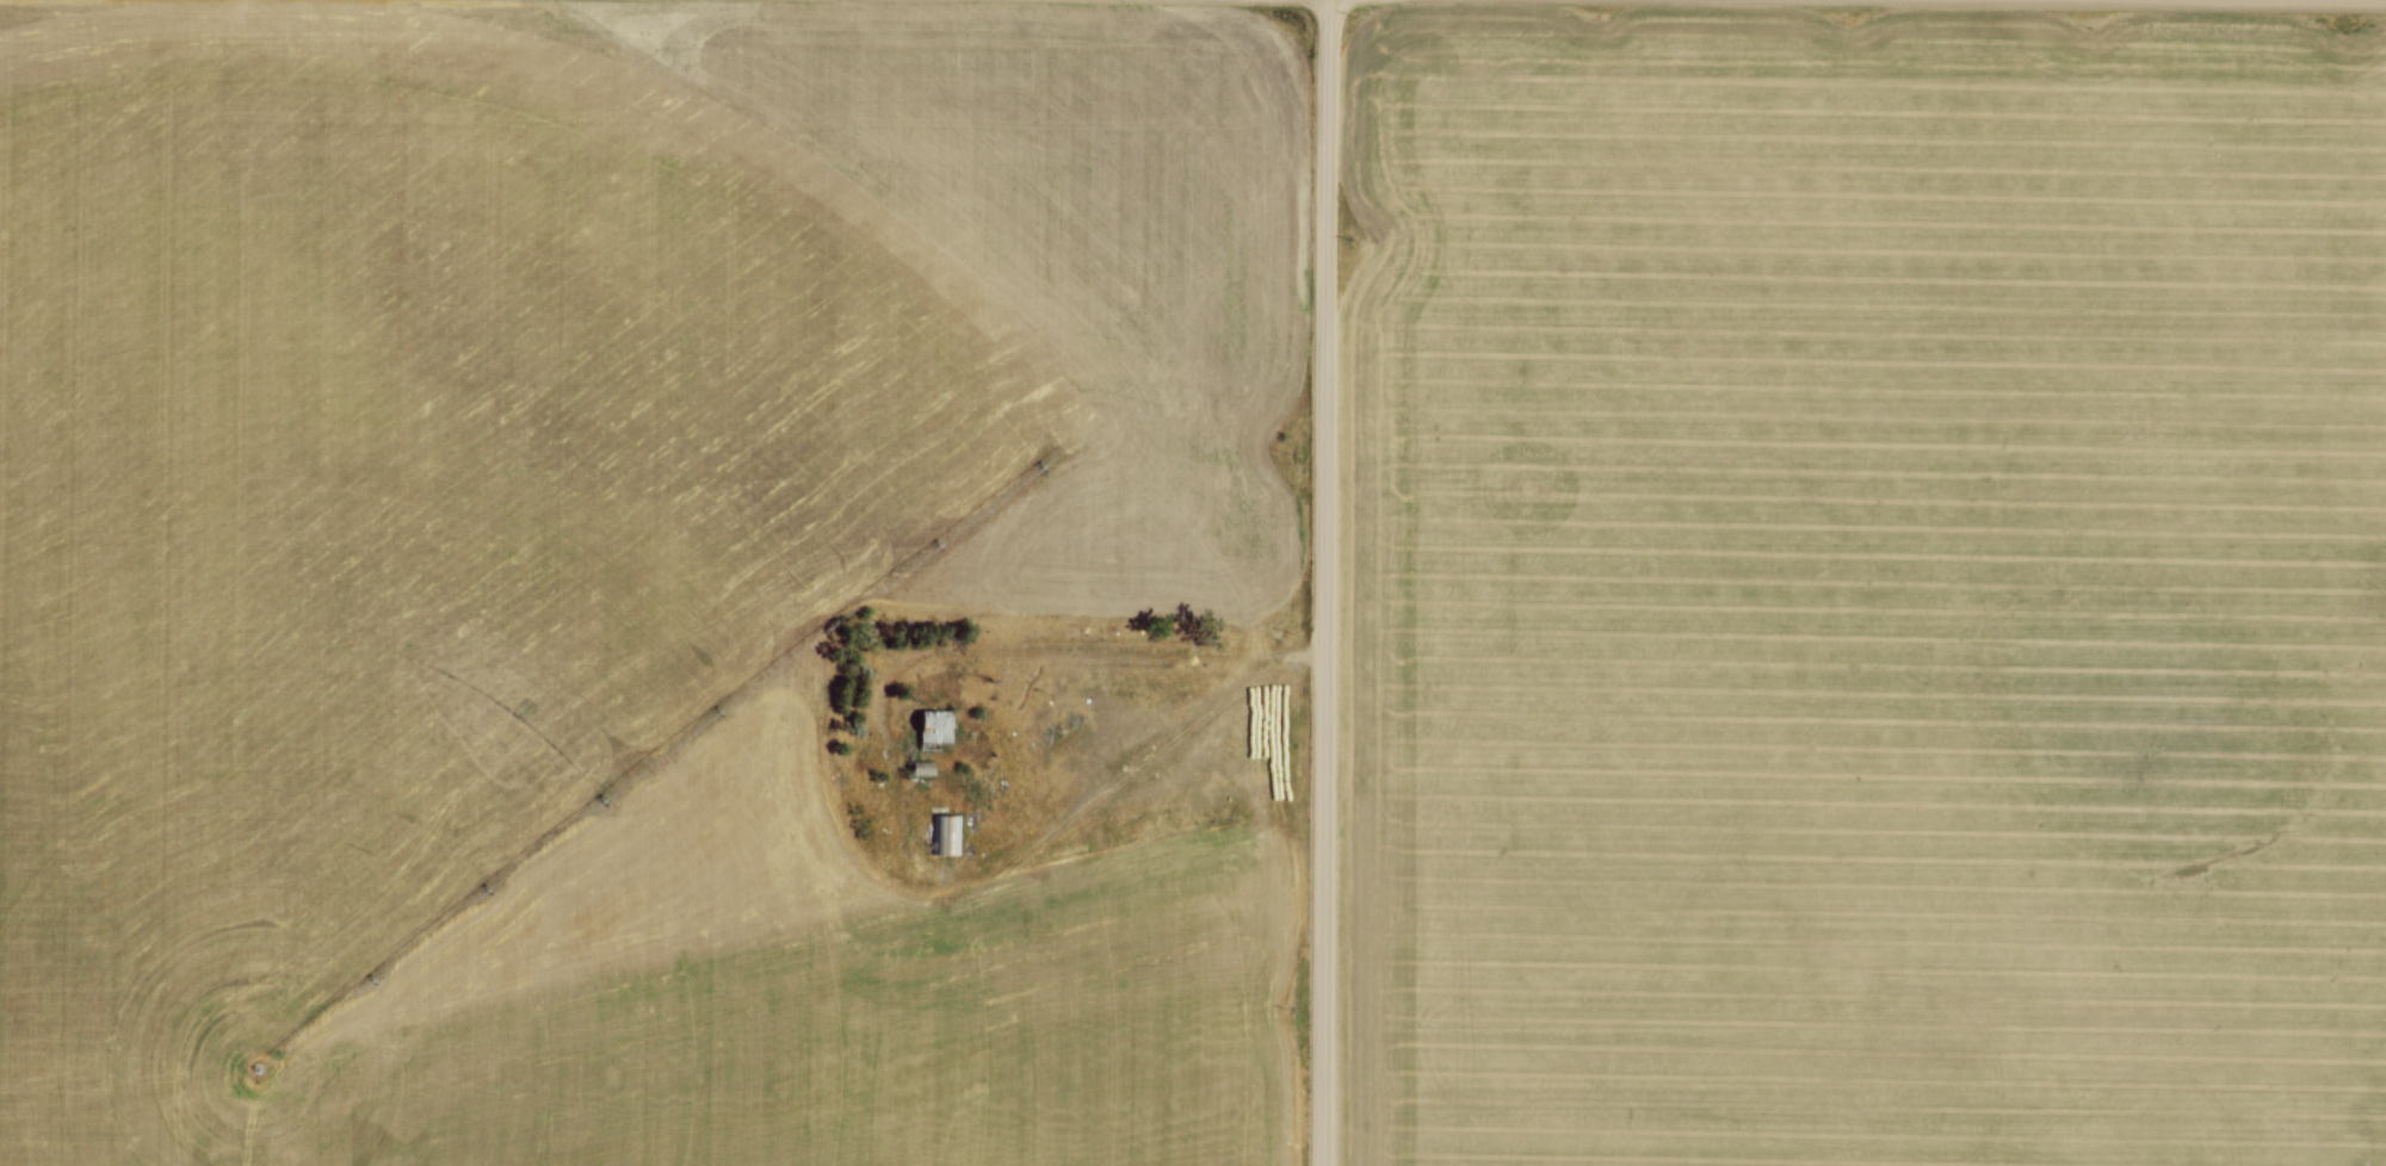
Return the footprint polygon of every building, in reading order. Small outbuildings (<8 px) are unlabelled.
[(920,712),(948,712),(948,744),(937,744),(937,749),(920,748),(920,712)] [(911,761),(932,762),(932,777),(911,777),(911,761)] [(938,812),(960,813),(959,854),(937,852),(938,812)]
